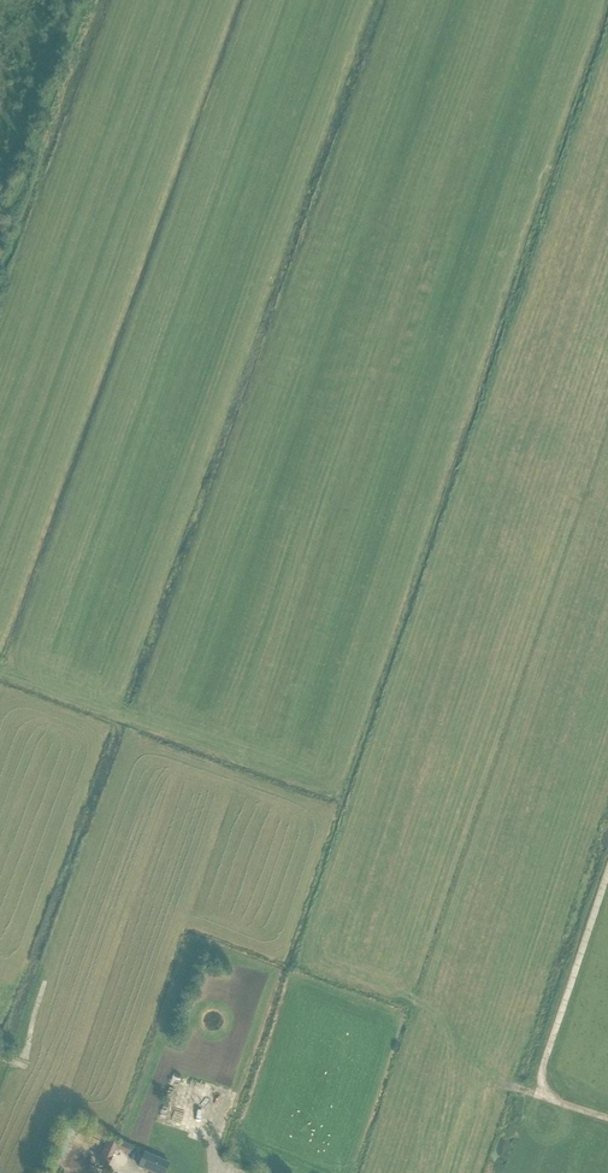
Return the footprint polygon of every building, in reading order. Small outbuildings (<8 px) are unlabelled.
[(133,1146),(122,1141),(118,1150),(130,1155),(133,1146)] [(170,1163),(145,1152),(138,1167),(150,1172),(166,1172),(170,1163)]
